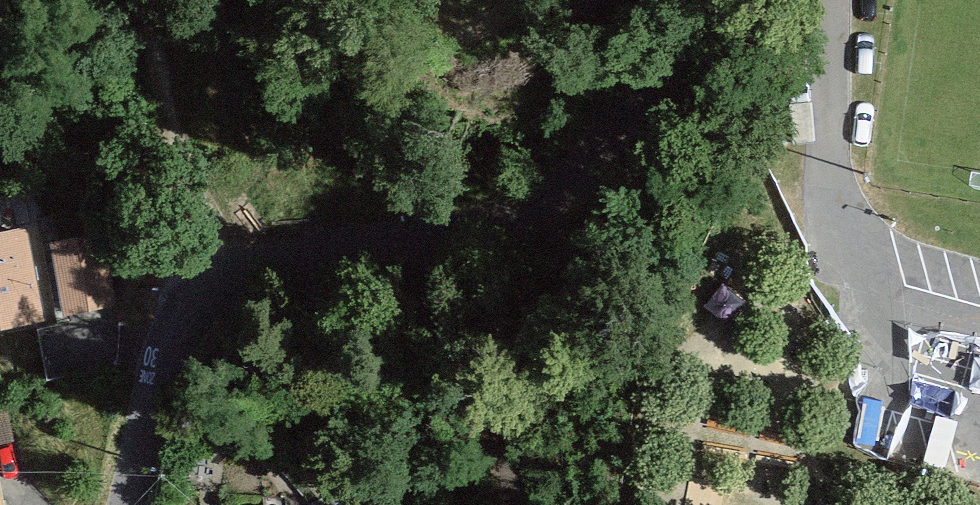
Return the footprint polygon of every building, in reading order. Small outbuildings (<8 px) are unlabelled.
[(0,236),(0,335),(45,326),(25,231),(0,236)] [(101,235),(48,247),(65,318),(117,306),(101,235)]
